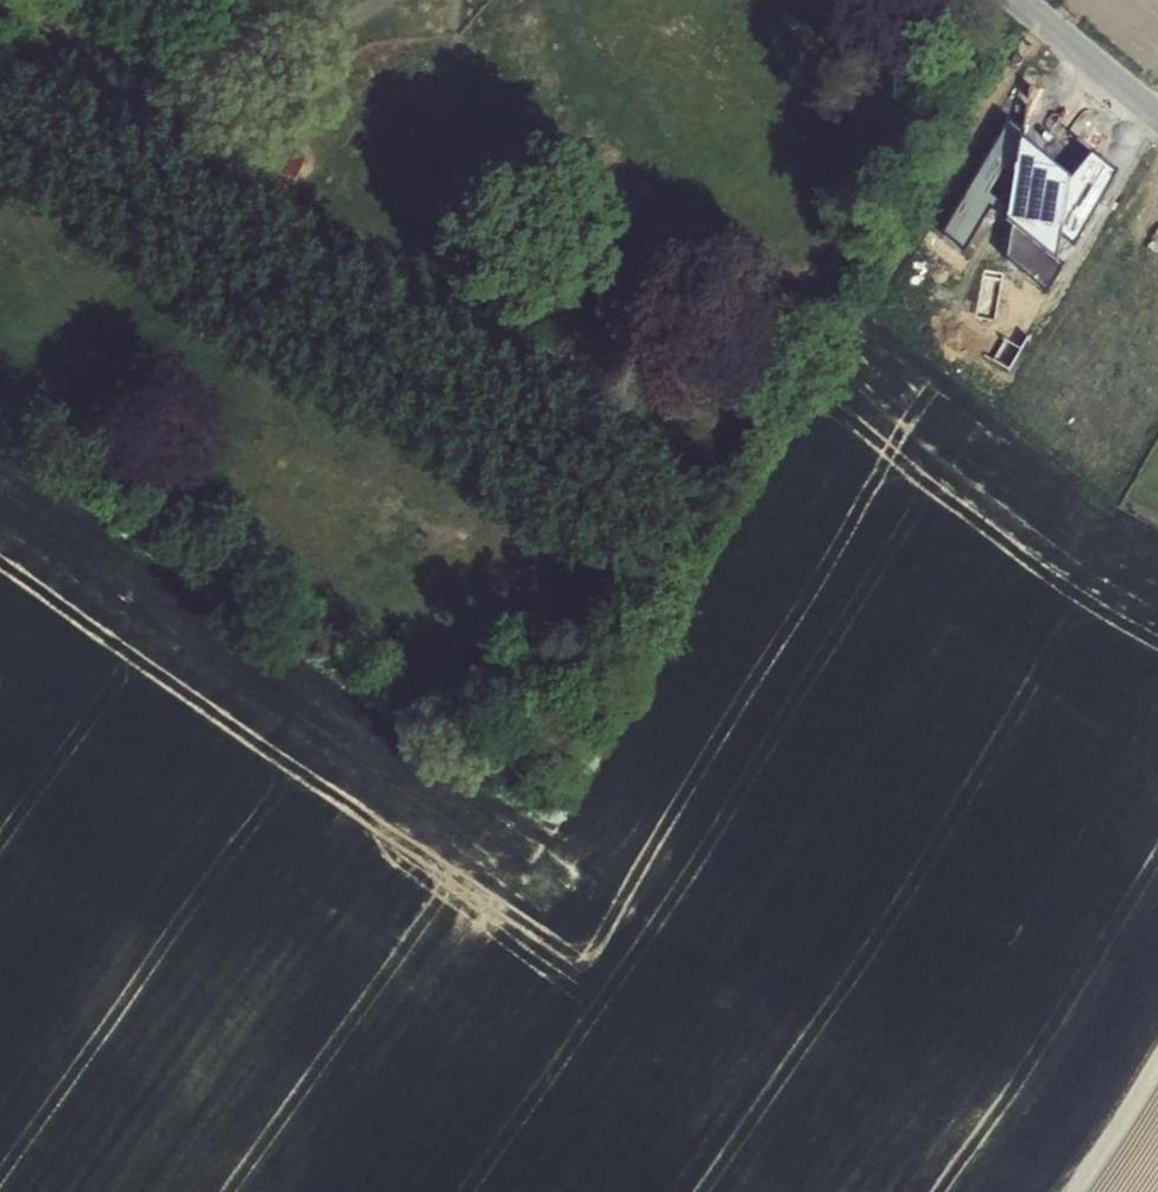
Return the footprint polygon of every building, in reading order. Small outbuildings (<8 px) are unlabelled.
[(1023,135),(1010,125),(942,238),(965,253),(991,213),(1012,228),(1008,262),(1050,294),(1119,175),(1091,155),(1071,181),(1021,143),(1023,135)]
